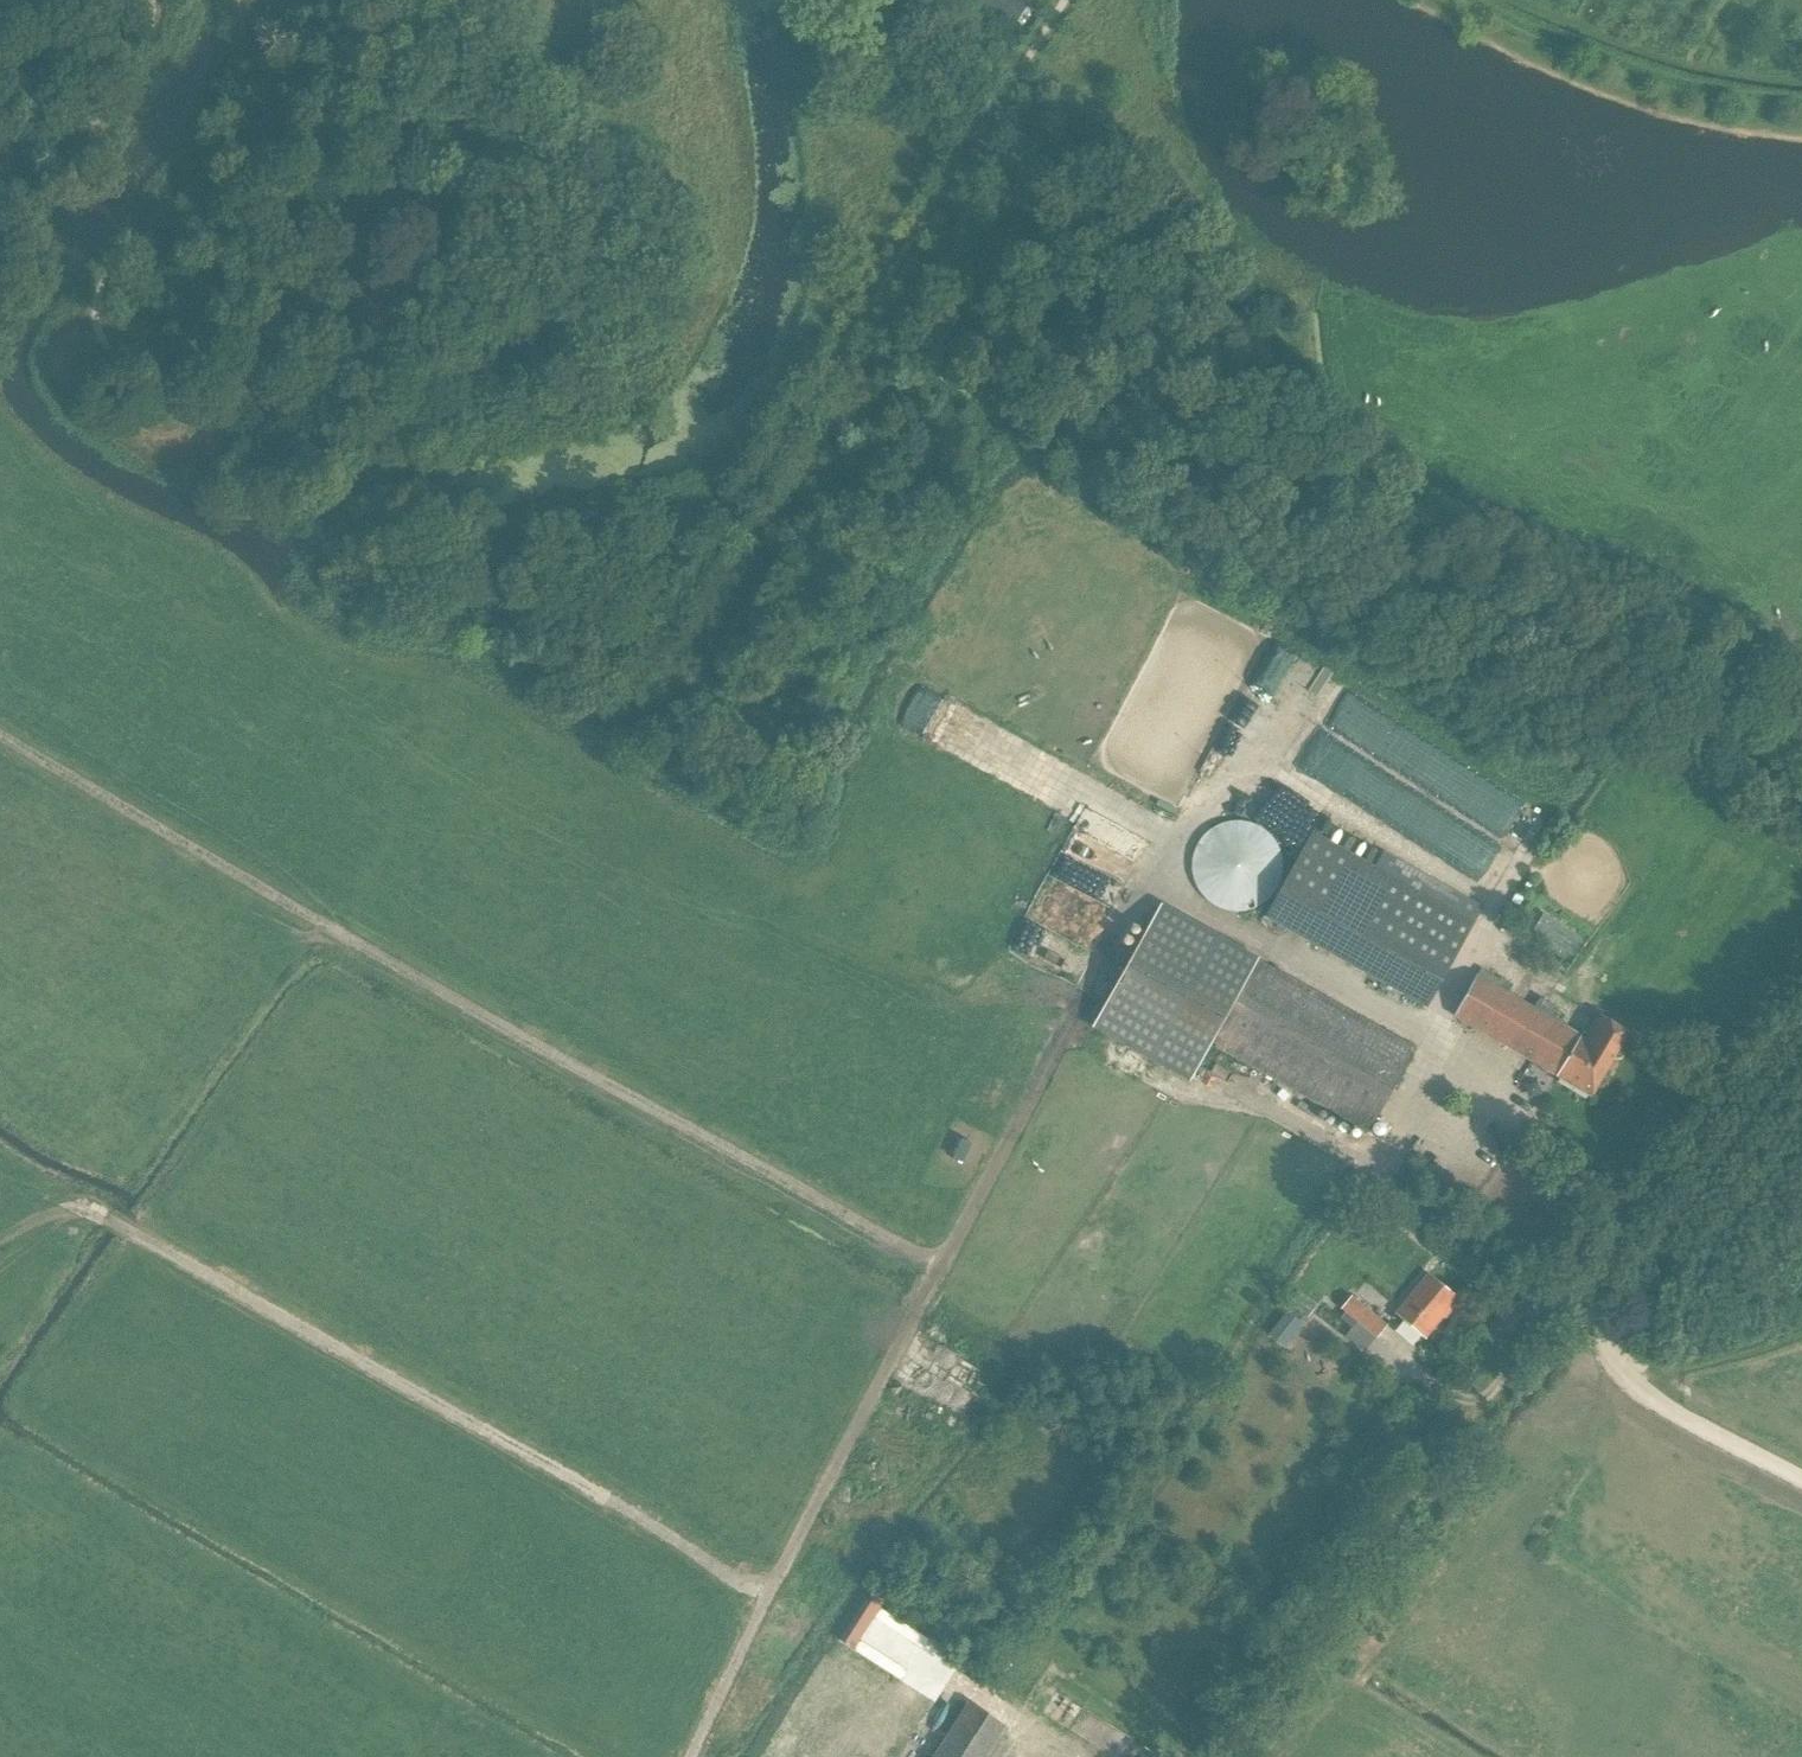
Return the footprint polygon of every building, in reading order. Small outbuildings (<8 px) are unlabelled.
[(1194,882),(1195,885),(1196,888),(1198,891),(1200,894),(1204,898),(1207,901),(1211,904),(1213,906),(1217,908),(1221,909),(1225,911),(1231,912),(1234,912),(1240,912),(1244,911),(1247,911),(1251,910),(1254,908),(1258,906),(1262,904),(1265,901),(1268,899),(1270,897),(1272,895),(1273,893),(1276,889),(1278,885),(1279,882),(1280,877),(1281,874),(1282,870),(1282,866),(1281,863),(1281,859),(1280,854),(1278,850),(1276,845),(1274,841),(1271,837),(1268,834),(1264,831),(1260,828),(1255,825),(1250,824),(1246,822),(1240,822),(1236,821),(1232,822),(1227,822),(1221,824),(1216,826),(1212,828),(1208,831),(1205,834),(1202,837),(1201,839),(1199,841),(1197,844),(1196,846),(1194,850),(1193,853),(1192,856),(1191,860),(1191,865),(1191,871),(1192,875),(1193,878),(1193,880),(1194,882)] [(1310,836),(1263,920),(1423,1008),(1469,924),(1310,836)] [(1190,1083),(1211,1045),(1368,1132),(1414,1049),(1257,962),(1258,960),(1161,906),(1093,1029),(1190,1083)] [(1586,1039),(1551,1019),(1557,1008),(1538,998),(1532,1008),(1507,994),(1511,986),(1484,972),(1481,978),(1476,976),(1452,1018),(1590,1098),(1628,1033),(1599,1016),(1586,1039)] [(1395,1315),(1424,1339),(1458,1299),(1428,1274),(1395,1315)] [(1315,1305),(1297,1292),(1288,1305),(1306,1317),(1315,1305)] [(1387,1326),(1351,1297),(1341,1310),(1376,1339),(1387,1326)] [(969,1707),(957,1726),(989,1748),(1002,1728),(969,1707)] [(957,1726),(936,1756),(983,1756),(989,1748),(957,1726)]
